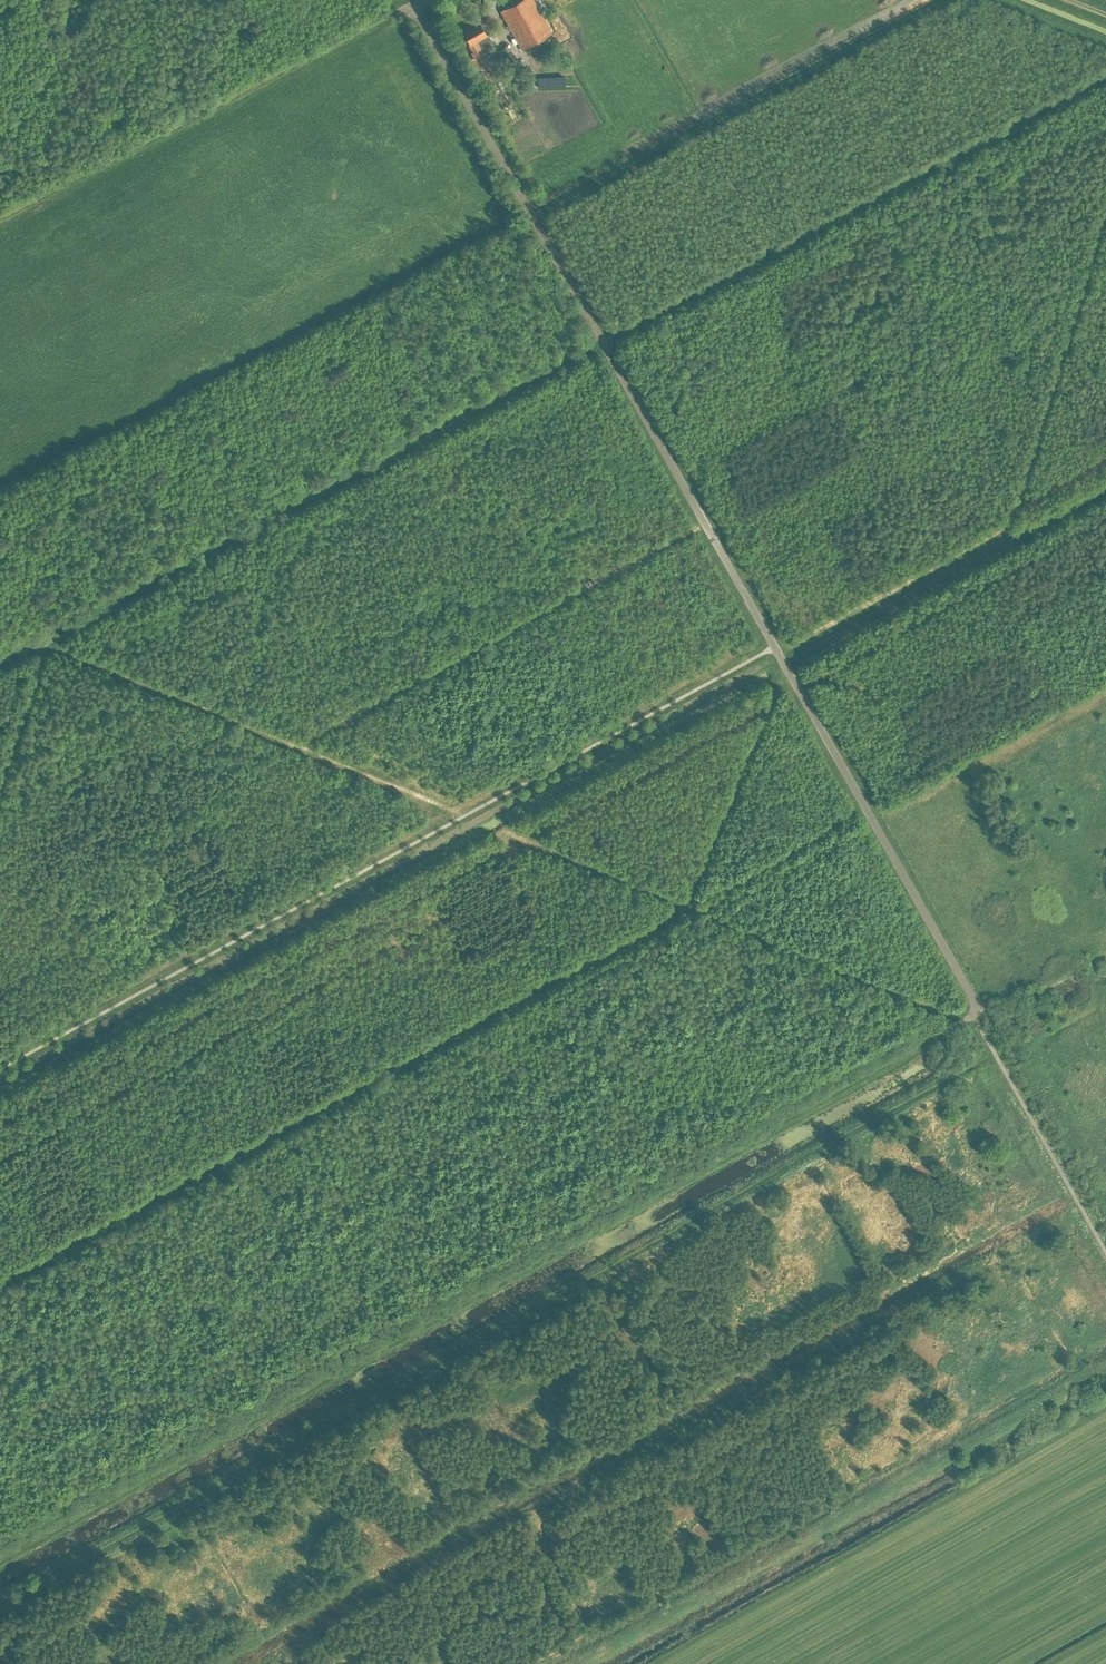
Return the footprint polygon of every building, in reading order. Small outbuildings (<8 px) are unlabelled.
[(534,0),(522,0),(501,11),(522,51),(553,34),(534,0)] [(475,58),(495,47),(488,35),(487,36),(480,23),(463,32),(470,45),(469,46),(475,58)] [(540,61),(554,53),(550,46),(536,54),(540,61)] [(466,60),(471,70),(476,67),(472,58),(466,60)]
